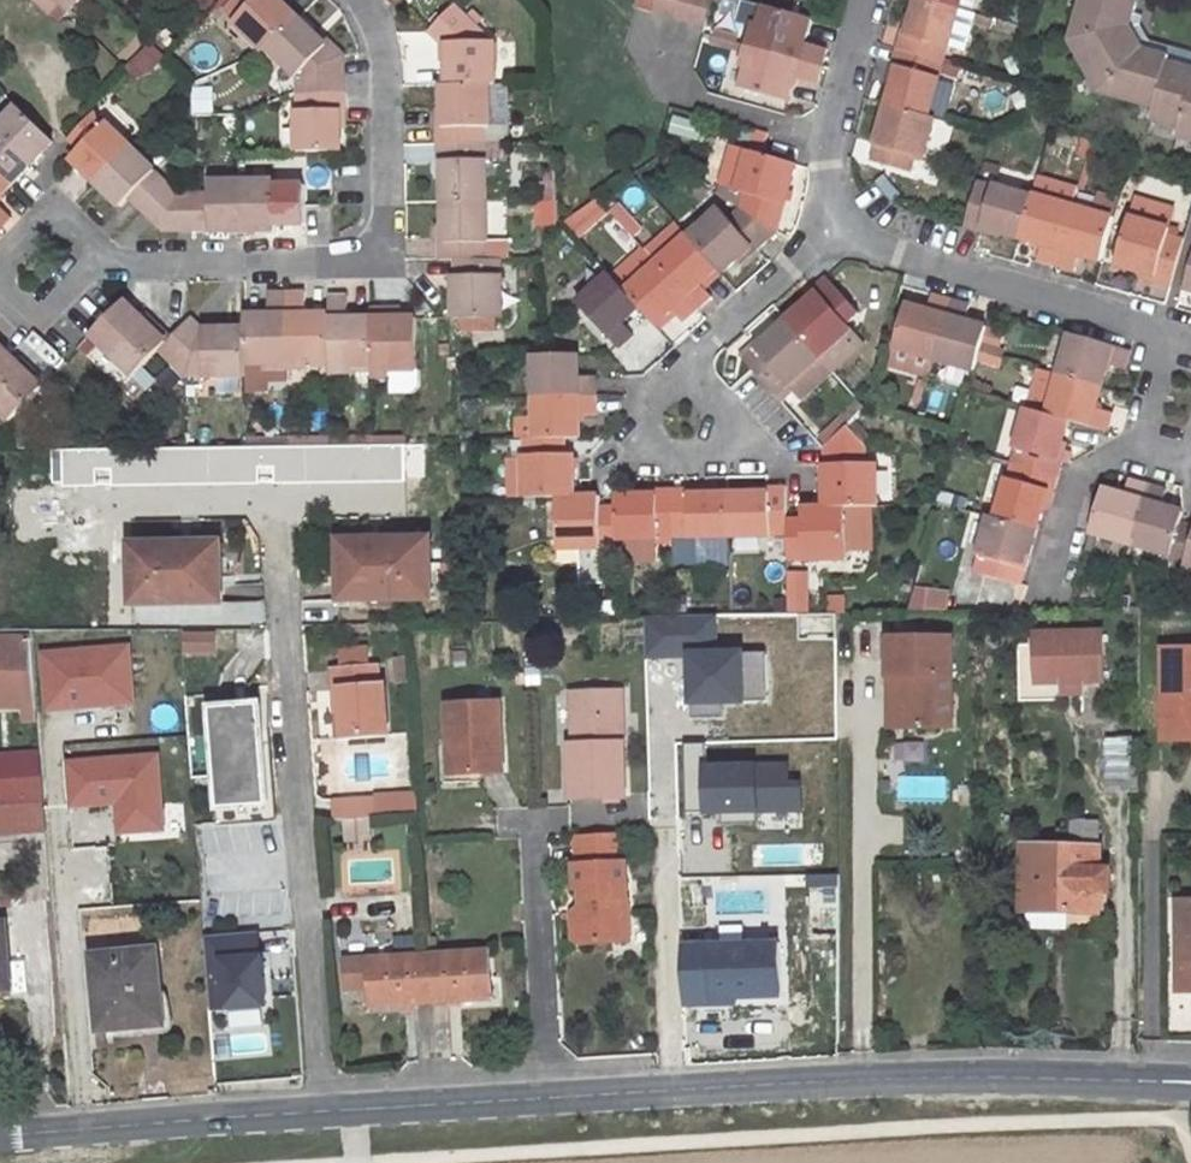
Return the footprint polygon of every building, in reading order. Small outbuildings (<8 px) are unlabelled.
[(48,16),(59,4),(67,12),(80,0),(32,0),(48,16)] [(228,17),(263,51),(266,48),(297,16),(282,2),(280,0),(232,0),(226,6),(233,13),(228,17)] [(634,8),(653,13),(657,0),(637,0),(634,8)] [(653,13),(670,18),(675,0),(657,0),(653,13)] [(670,18),(686,23),(693,0),(675,0),(670,18)] [(686,23),(704,28),(712,0),(693,0),(686,23)] [(896,48),(944,62),(959,8),(931,0),(917,0),(909,26),(906,37),(900,35),(896,48)] [(959,8),(974,13),(978,0),(931,0),(959,8)] [(1135,0),(1082,0),(1070,42),(1128,28),(1135,0)] [(454,4),(427,31),(441,45),(447,44),(447,63),(447,85),(489,84),(495,85),(494,41),(454,4)] [(757,5),(750,28),(758,30),(764,7),(757,5)] [(226,6),(221,11),(228,17),(233,13),(226,6)] [(750,28),(745,45),(820,67),(825,50),(803,43),(810,21),(764,7),(758,30),(750,28)] [(297,16),(266,48),(295,76),(295,92),(345,92),(345,54),(330,41),(326,45),(313,32),(297,16)] [(903,24),(900,35),(906,37),(909,26),(903,24)] [(317,28),(313,32),(326,45),(330,41),(317,28)] [(1128,28),(1070,42),(1099,91),(1140,50),(1128,28)] [(747,66),(741,89),(787,102),(793,78),(815,84),(820,67),(745,45),(740,64),(747,66)] [(144,74),(163,61),(153,46),(134,58),(144,74)] [(896,48),(891,64),(897,66),(894,78),(886,105),(929,117),(944,62),(896,48)] [(1140,50),(1099,91),(1153,107),(1165,62),(1167,57),(1140,50)] [(1153,107),(1150,119),(1179,126),(1190,87),(1190,69),(1165,62),(1153,107)] [(740,64),(733,87),(741,89),(747,66),(740,64)] [(891,64),(888,76),(894,78),(897,66),(891,64)] [(447,85),(442,85),(442,109),(443,129),(435,129),(435,145),(486,144),(486,128),(489,128),(489,125),(489,84),(447,85)] [(495,85),(489,84),(489,125),(507,124),(507,84),(495,85)] [(1179,126),(1177,137),(1190,140),(1190,87),(1179,126)] [(345,92),(295,92),(296,150),(340,149),(339,129),(339,110),(346,110),(345,92)] [(886,105),(871,159),(913,172),(917,157),(925,160),(936,119),(929,117),(886,105)] [(0,123),(0,132),(32,163),(53,141),(17,107),(0,123)] [(95,111),(67,140),(78,152),(71,159),(95,183),(130,146),(95,111)] [(703,143),(708,123),(673,115),(668,134),(703,143)] [(767,129),(754,126),(747,152),(760,156),(767,129)] [(12,183),(32,163),(0,132),(0,172),(12,183)] [(486,144),(435,145),(435,160),(443,161),(443,179),(443,202),(486,202),(486,144)] [(130,146),(95,183),(119,206),(128,198),(139,210),(166,182),(130,146)] [(760,156),(747,152),(736,192),(744,194),(740,208),(777,230),(795,166),(760,156)] [(12,183),(0,172),(0,196),(12,183)] [(272,180),(239,181),(239,231),(273,230),(273,224),(289,223),(288,185),(272,185),(272,180)] [(977,180),(963,228),(978,233),(981,226),(1000,231),(1021,237),(1032,196),(977,180)] [(209,191),(194,192),(195,232),(239,231),(239,181),(210,181),(209,191)] [(166,182),(139,210),(163,233),(177,193),(166,182)] [(535,226),(558,227),(558,185),(535,185),(535,226)] [(194,192),(177,193),(163,233),(195,232),(194,192)] [(1032,196),(1021,237),(1041,243),(1037,260),(1056,265),(1073,205),(1033,194),(1032,196)] [(1170,228),(1175,211),(1133,199),(1129,216),(1170,228)] [(486,202),(443,202),(444,224),(444,243),(437,242),(436,260),(453,259),(486,259),(486,202)] [(1073,205),(1056,265),(1074,271),(1079,255),(1100,261),(1113,216),(1073,205)] [(594,206),(574,216),(582,232),(602,222),(594,206)] [(11,218),(0,207),(0,229),(11,218)] [(717,209),(688,236),(717,269),(721,273),(738,259),(751,247),(756,252),(776,234),(777,230),(740,208),(727,221),(717,209)] [(1157,276),(1155,282),(1169,286),(1182,240),(1168,235),(1170,228),(1129,216),(1114,265),(1137,271),(1157,276)] [(671,217),(640,245),(655,262),(686,234),(671,217)] [(981,226),(978,233),(998,239),(1000,231),(981,226)] [(676,285),(698,309),(711,298),(704,290),(700,285),(717,269),(688,236),(686,234),(655,262),(676,285)] [(640,245),(609,274),(624,291),(655,262),(640,245)] [(751,247),(738,259),(742,264),(756,252),(751,247)] [(1181,289),(1190,292),(1190,256),(1181,289)] [(486,259),(453,259),(454,318),(462,318),(493,317),(501,318),(501,259),(486,259)] [(640,308),(656,325),(672,311),(676,316),(683,323),(698,309),(676,285),(655,262),(624,291),(640,308)] [(721,273),(717,269),(700,285),(704,290),(721,273)] [(1137,271),(1136,277),(1155,282),(1157,276),(1137,271)] [(633,336),(622,324),(640,308),(624,291),(609,274),(577,303),(618,350),(633,336)] [(826,277),(815,286),(819,290),(805,303),(786,319),(820,357),(852,328),(847,322),(858,313),(826,277)] [(815,286),(800,299),(805,303),(819,290),(815,286)] [(905,303),(894,346),(934,358),(951,296),(933,291),(927,309),(905,303)] [(287,292),(268,293),(268,315),(244,315),(245,328),(245,363),(265,363),(265,369),(288,368),(287,292)] [(304,292),(287,292),(288,368),(309,368),(309,362),(330,361),(328,314),(304,315),(304,292)] [(346,295),(328,295),(328,314),(330,361),(330,368),(329,373),(351,373),(351,366),(371,365),(371,318),(346,317),(346,295)] [(987,325),(964,318),(969,301),(951,296),(934,358),(974,369),(987,325)] [(119,306),(91,336),(133,378),(159,351),(166,343),(140,319),(124,303),(119,306)] [(390,307),(371,307),(371,318),(371,365),(371,372),(372,376),(387,377),(386,369),(416,369),(415,317),(400,317),(391,318),(390,307)] [(400,307),(390,307),(391,318),(400,317),(400,307)] [(656,325),(660,331),(676,316),(672,311),(656,325)] [(145,313),(140,319),(166,343),(171,337),(145,313)] [(166,343),(159,351),(185,377),(245,376),(245,369),(245,363),(245,328),(204,329),(190,317),(171,337),(166,343)] [(493,317),(462,318),(463,330),(492,331),(493,317)] [(786,319),(744,358),(753,368),(777,394),(820,357),(786,319)] [(1070,332),(1058,373),(1102,385),(1108,363),(1125,368),(1131,349),(1070,332)] [(8,421),(41,386),(17,363),(0,347),(0,412),(8,421)] [(596,377),(578,377),(578,354),(539,355),(533,356),(533,396),(597,395),(596,377)] [(22,359),(17,363),(41,386),(45,382),(22,359)] [(1114,411),(1096,406),(1102,385),(1058,373),(1039,368),(1028,407),(1068,418),(1108,430),(1114,411)] [(597,395),(533,396),(534,439),(564,439),(578,439),(578,415),(597,415),(597,395)] [(1063,459),(1056,458),(1068,418),(1028,407),(1026,407),(1010,461),(1059,475),(1063,459)] [(876,463),(866,463),(866,447),(847,427),(824,447),(826,507),(846,506),(877,506),(876,463)] [(80,437),(40,437),(39,451),(52,450),(80,450),(80,437)] [(534,439),(522,439),(523,497),(556,497),(573,497),(572,454),(564,454),(564,439),(534,439)] [(80,450),(52,450),(52,459),(63,459),(63,487),(405,481),(405,444),(80,450)] [(1010,461),(995,516),(1037,527),(1042,509),(1047,490),(1054,492),(1059,475),(1010,461)] [(1102,490),(1101,494),(1090,533),(1131,545),(1148,483),(1130,478),(1124,496),(1102,490)] [(1183,512),(1162,506),(1167,488),(1148,483),(1131,545),(1172,556),(1181,521),(1183,512)] [(786,486),(768,487),(768,494),(746,495),(729,494),(730,537),(787,536),(786,520),(786,486)] [(672,489),(655,489),(655,496),(636,496),(614,497),(615,507),(616,539),(673,538),(672,489)] [(687,489),(672,489),(673,538),(730,537),(729,494),(709,495),(686,495),(687,489)] [(1047,490),(1042,509),(1048,512),(1054,492),(1047,490)] [(573,497),(556,497),(557,550),(616,549),(616,539),(615,507),(599,506),(599,497),(573,497)] [(826,507),(802,507),(802,520),(786,520),(787,536),(787,560),(846,558),(846,506),(826,507)] [(989,514),(977,554),(985,557),(981,572),(1021,585),(1037,527),(995,516),(989,514)] [(1172,556),(1170,562),(1190,568),(1190,523),(1181,521),(1172,556)] [(367,600),(431,598),(430,538),(340,540),(341,575),(358,576),(367,577),(367,600)] [(222,543),(134,545),(135,604),(199,602),(198,584),(207,579),(223,578),(222,543)] [(682,558),(674,559),(674,572),(683,572),(682,558)] [(802,571),(787,572),(788,616),(804,615),(802,571)] [(342,600),(367,600),(367,577),(358,576),(341,575),(342,600)] [(199,602),(224,602),(223,578),(207,579),(198,584),(199,602)] [(924,612),(949,613),(950,589),(924,588),(924,612)] [(164,762),(158,687),(184,686),(179,628),(153,629),(73,628),(60,627),(28,628),(29,639),(33,687),(80,687),(87,767),(164,762)] [(1107,628),(1018,631),(1021,701),(1088,698),(1087,685),(1110,684),(1107,628)] [(182,654),(217,655),(217,631),(182,631),(182,654)] [(0,640),(0,706),(35,706),(33,687),(29,639),(0,640)] [(950,639),(886,639),(886,677),(901,677),(900,729),(950,728),(950,639)] [(1163,650),(1162,739),(1190,739),(1190,650),(1163,650)] [(376,667),(332,671),(333,691),(340,690),(343,738),(388,736),(384,686),(378,686),(376,667)] [(886,677),(887,728),(900,729),(901,677),(886,677)] [(622,692),(578,694),(580,745),(572,745),(569,745),(571,800),(625,798),(622,692)] [(578,694),(570,694),(572,745),(580,745),(578,694)] [(500,700),(449,703),(452,744),(445,745),(447,781),(454,781),(454,774),(505,772),(500,700)] [(260,705),(211,709),(219,810),(269,806),(260,705)] [(1138,739),(1107,739),(1108,791),(1138,791),(1138,739)] [(48,835),(44,750),(0,752),(0,837),(48,835)] [(900,801),(946,801),(946,776),(900,776),(900,801)] [(153,783),(86,790),(89,816),(156,811),(153,783)] [(331,800),(332,818),(345,817),(369,816),(373,815),(372,802),(367,797),(331,800)] [(369,816),(345,817),(347,839),(371,837),(369,816)] [(578,866),(575,866),(576,890),(582,890),(583,908),(578,908),(578,915),(579,939),(579,944),(627,941),(625,864),(622,864),(621,834),(577,836),(578,866)] [(1024,846),(1022,911),(1027,910),(1068,912),(1098,913),(1098,892),(1099,869),(1100,848),(1024,846)] [(1109,892),(1110,869),(1099,869),(1098,892),(1109,892)] [(1177,901),(1179,991),(1190,991),(1190,901),(1177,901)] [(1068,912),(1027,910),(1026,928),(1067,930),(1068,912)] [(571,915),(572,939),(579,939),(578,915),(571,915)] [(9,989),(4,926),(0,926),(0,990),(9,989)] [(206,934),(211,1011),(272,1008),(268,931),(206,934)] [(778,945),(686,947),(688,1002),(735,1002),(734,997),(779,997),(778,945)] [(156,952),(94,958),(100,1030),(113,1030),(114,1039),(141,1036),(141,1027),(163,1025),(156,952)] [(488,953),(429,957),(432,1002),(492,1000),(488,953)] [(429,957),(346,961),(347,988),(371,988),(372,1006),(432,1002),(429,957)]
